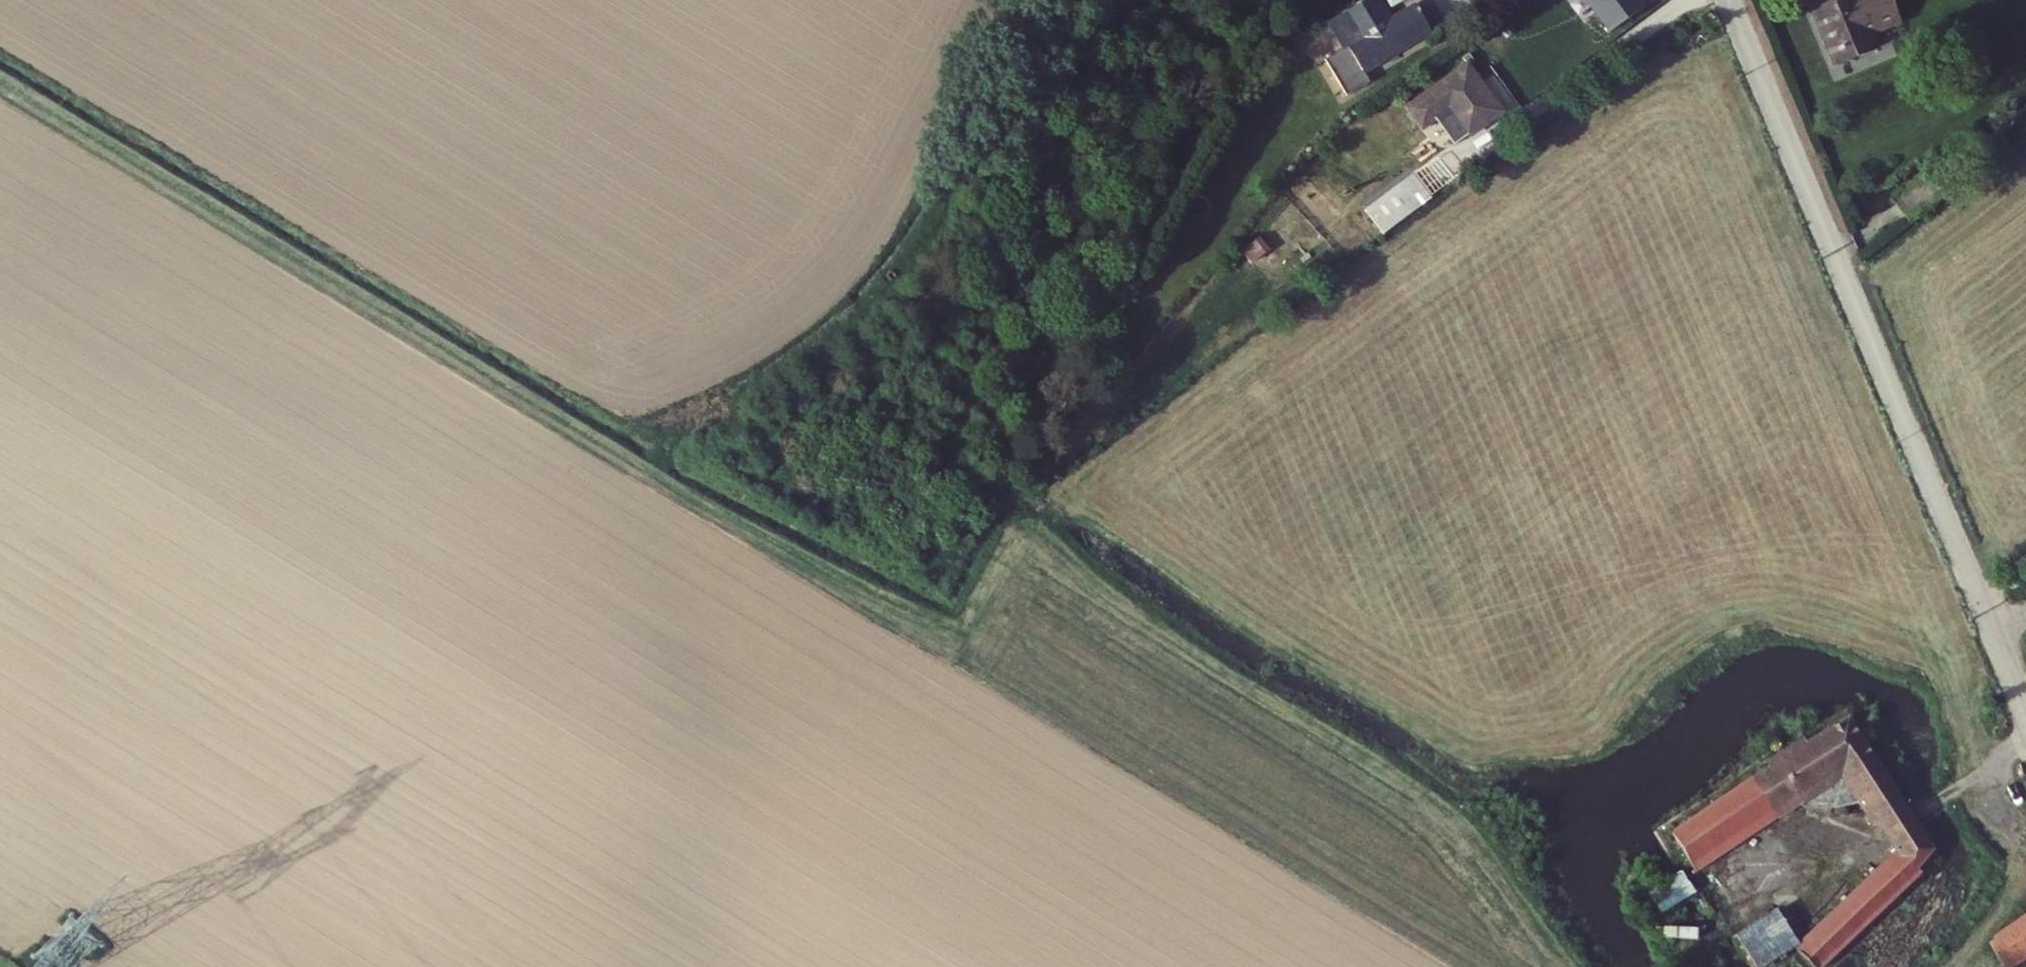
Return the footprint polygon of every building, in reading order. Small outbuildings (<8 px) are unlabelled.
[(1343,48),(1349,45),(1364,71),(1429,32),(1414,6),(1390,20),(1378,0),(1368,0),(1328,24),(1343,48)] [(1814,23),(1835,74),(1878,57),(1872,42),(1898,31),(1885,0),(1869,0),(1814,23)] [(1496,113),(1465,66),(1405,105),(1419,125),(1446,108),(1463,134),(1496,113)] [(1374,193),(1393,220),(1407,210),(1404,205),(1427,189),(1415,172),(1392,189),(1388,183),(1374,193)] [(2018,571),(2007,577),(2014,591),(2025,586),(2018,571)] [(1731,941),(1728,945),(1731,949),(1734,946),(1743,959),(1739,963),(1743,966),(1753,966),(1791,943),(1765,906),(1774,894),(1748,855),(1740,861),(1732,851),(1742,842),(1738,838),(1838,775),(1895,856),(1796,949),(1808,966),(1818,966),(1911,882),(1908,873),(1930,854),(1844,724),(1790,760),(1785,754),(1768,767),(1771,772),(1666,837),(1671,842),(1666,847),(1673,856),(1676,853),(1682,862),(1677,867),(1683,872),(1686,870),(1693,880),(1689,884),(1693,890),(1697,886),(1731,941)] [(1986,947),(2000,966),(2016,966),(2025,960),(2025,920),(1986,947)]
